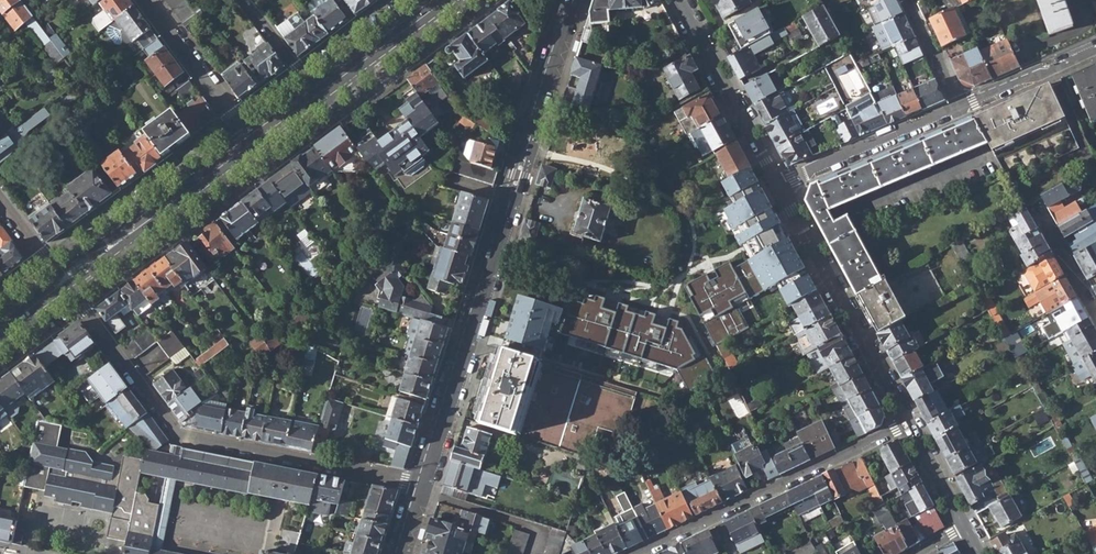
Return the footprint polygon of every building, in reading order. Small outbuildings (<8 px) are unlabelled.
[(16,30),(25,23),(33,17),(21,0),(0,0),(0,9),(16,30)] [(99,20),(110,11),(116,19),(134,6),(129,0),(101,0),(99,1),(94,5),(87,10),(93,18),(96,16),(99,20)] [(183,23),(197,12),(188,0),(167,0),(183,23)] [(307,6),(312,12),(328,0),(315,0),(314,1),(312,0),(308,3),(307,6)] [(329,34),(348,20),(336,4),(342,0),(328,0),(312,12),(315,15),(329,34)] [(356,14),(375,0),(345,0),(356,14)] [(588,42),(593,29),(593,23),(611,21),(610,10),(612,10),(611,0),(594,0),(582,41),(588,42)] [(612,10),(644,6),(645,8),(660,0),(611,0),(612,10)] [(715,5),(717,4),(726,18),(751,4),(750,0),(713,0),(715,5)] [(882,23),(903,13),(897,0),(883,0),(874,5),(882,23)] [(1049,35),(1073,26),(1063,0),(1037,0),(1049,35)] [(498,31),(505,40),(525,24),(509,3),(489,18),(498,31)] [(134,6),(116,19),(106,27),(103,35),(112,46),(118,47),(121,50),(127,46),(130,43),(133,41),(150,28),(134,6)] [(804,17),(820,46),(840,35),(838,33),(834,25),(824,6),(804,17)] [(929,19),(942,47),(944,46),(965,36),(952,8),(929,19)] [(183,23),(190,31),(207,18),(201,10),(197,12),(183,23)] [(297,11),(276,26),(284,38),(306,22),(297,11)] [(882,23),(889,39),(893,47),(895,46),(900,56),(919,47),(903,13),(882,23)] [(329,34),(315,15),(306,22),(284,38),(298,56),(329,34)] [(25,23),(35,35),(42,29),(33,17),(25,23)] [(468,34),(483,55),(497,44),(499,47),(506,41),(505,40),(498,31),(489,18),(468,34)] [(51,37),(57,32),(49,22),(43,27),(51,37)] [(785,35),(794,51),(795,43),(790,33),(798,28),(795,22),(786,27),(789,33),(785,35)] [(779,40),(787,55),(794,51),(785,35),(789,33),(786,27),(769,37),(772,43),(779,40)] [(840,35),(843,41),(854,36),(850,27),(838,33),(840,35)] [(150,28),(133,41),(140,51),(145,47),(157,38),(150,28)] [(234,54),(243,66),(247,63),(246,62),(269,45),(261,34),(234,54)] [(456,67),(465,79),(488,61),(483,55),(468,34),(449,48),(446,51),(448,54),(450,55),(453,53),(461,63),(456,67)] [(174,60),(164,47),(157,38),(145,47),(152,57),(147,60),(157,73),(174,60)] [(888,49),(893,47),(889,39),(884,41),(888,49)] [(730,58),(746,49),(741,40),(725,49),(730,58)] [(44,47),(57,65),(64,59),(51,41),(44,47)] [(127,46),(134,55),(138,53),(140,51),(133,41),(130,43),(127,46)] [(578,41),(576,41),(573,52),(577,53),(581,42),(578,41)] [(980,53),(992,78),(1019,67),(1007,41),(980,53)] [(285,66),(269,45),(246,62),(247,63),(243,66),(258,86),(285,66)] [(730,58),(741,80),(753,74),(761,69),(754,55),(756,54),(751,46),(746,49),(730,58)] [(900,56),(903,64),(923,55),(919,47),(900,56)] [(959,79),(974,86),(992,78),(980,53),(978,48),(951,61),(959,79)] [(516,55),(528,72),(532,60),(524,49),(516,55)] [(878,53),(856,64),(858,67),(880,57),(878,53)] [(665,69),(680,98),(700,88),(692,72),(698,69),(691,56),(683,60),(665,69)] [(577,57),(571,74),(581,77),(577,89),(567,86),(562,103),(575,107),(589,111),(594,95),(599,97),(603,84),(598,82),(604,65),(577,57)] [(425,65),(437,80),(444,75),(433,59),(425,65)] [(157,73),(170,91),(174,87),(177,90),(189,80),(174,60),(157,73)] [(416,90),(421,97),(428,92),(428,97),(437,108),(444,103),(436,91),(432,89),(439,84),(437,80),(425,65),(407,78),(416,90)] [(225,78),(240,99),(258,86),(243,66),(234,73),(233,71),(225,78)] [(1094,122),(1095,121),(1095,68),(1073,77),(1094,122)] [(143,128),(164,156),(193,135),(179,117),(165,98),(148,74),(118,95),(143,128)] [(745,87),(755,105),(779,92),(769,74),(745,87)] [(177,90),(182,96),(194,87),(189,80),(177,90)] [(914,89),(923,109),(944,100),(934,80),(914,89)] [(988,143),(1009,180),(1079,149),(1050,84),(973,118),(988,143)] [(906,116),(897,96),(893,86),(873,95),(878,104),(889,123),(906,116)] [(505,93),(517,109),(519,103),(507,87),(505,93)] [(914,89),(897,96),(906,116),(923,109),(914,89)] [(371,132),(353,145),(358,152),(365,161),(374,170),(383,163),(393,176),(400,171),(404,175),(412,175),(423,167),(425,160),(421,156),(429,149),(420,137),(440,122),(421,97),(416,90),(405,98),(408,103),(399,110),(407,120),(379,142),(371,132)] [(755,105),(766,125),(789,113),(779,92),(755,105)] [(686,136),(701,128),(723,116),(711,93),(674,113),(686,136)] [(191,108),(205,126),(216,117),(203,99),(191,107),(191,108)] [(857,105),(848,110),(850,113),(853,120),(861,135),(889,123),(878,104),(861,112),(857,105)] [(191,107),(179,117),(193,135),(205,126),(191,108),(191,107)] [(45,108),(10,134),(20,147),(31,132),(52,117),(45,108)] [(778,146),(801,134),(807,131),(795,110),(789,113),(766,125),(778,146)] [(472,129),(475,123),(474,123),(462,114),(458,120),(472,129)] [(475,123),(490,133),(494,126),(481,114),(474,123),(475,123)] [(853,120),(843,125),(837,114),(832,117),(844,142),(861,135),(853,120)] [(701,128),(713,150),(714,150),(736,139),(723,116),(701,128)] [(829,210),(988,143),(973,118),(812,185),(807,200),(858,296),(887,280),(886,277),(882,279),(849,217),(836,223),(829,210)] [(164,156),(143,128),(117,147),(120,151),(138,175),(164,156)] [(315,147),(333,171),(358,152),(353,145),(341,128),(315,147)] [(807,131),(801,134),(778,146),(788,165),(812,155),(808,148),(817,144),(809,129),(807,131)] [(616,155),(621,140),(595,131),(590,147),(616,155)] [(506,144),(490,133),(488,139),(504,150),(506,144)] [(12,154),(21,148),(20,147),(10,134),(5,138),(0,142),(0,163),(12,154)] [(101,162),(103,164),(121,188),(138,175),(120,151),(117,147),(112,140),(94,153),(101,162)] [(472,161),(492,167),(497,149),(469,140),(463,159),(467,160),(471,161),(472,161)] [(715,155),(729,180),(751,168),(738,143),(715,155)] [(292,164),(312,191),(335,174),(333,171),(315,147),(292,164)] [(451,172),(494,185),(494,182),(498,169),(492,167),(472,161),(471,161),(467,160),(463,159),(456,157),(451,172)] [(73,194),(87,213),(121,188),(103,164),(101,162),(68,187),(73,194)] [(287,203),(290,207),(312,191),(292,164),(270,180),(287,203)] [(537,183),(551,187),(557,170),(543,165),(537,183)] [(774,212),(751,168),(729,180),(721,184),(730,200),(725,202),(728,209),(724,212),(717,216),(726,234),(731,232),(735,238),(776,216),(774,212)] [(1042,197),(1058,227),(1082,213),(1075,202),(1065,208),(1061,201),(1081,190),(1083,186),(1079,177),(1042,197)] [(243,200),(256,218),(269,210),(272,214),(287,203),(270,180),(243,200)] [(87,213),(73,194),(62,202),(58,197),(50,204),(51,206),(68,228),(87,213)] [(454,223),(479,231),(489,201),(463,194),(454,223)] [(574,233),(601,242),(612,208),(585,199),(574,233)] [(243,200),(220,217),(231,233),(236,240),(260,223),(256,218),(243,200)] [(1074,255),(1095,243),(1095,221),(1095,220),(1095,219),(1095,205),(1082,213),(1058,227),(1064,237),(1073,232),(1077,239),(1068,244),(1074,255)] [(68,228),(51,206),(32,220),(48,242),(68,228)] [(296,215),(305,226),(314,220),(305,208),(296,215)] [(1011,232),(1016,241),(1037,229),(1026,209),(1014,216),(1020,226),(1011,232)] [(783,228),(776,216),(735,238),(739,247),(742,246),(743,248),(749,260),(789,239),(783,228)] [(215,221),(226,236),(229,234),(231,233),(220,217),(215,221)] [(520,238),(533,242),(539,224),(526,220),(520,238)] [(199,247),(212,264),(225,254),(231,262),(240,255),(226,236),(215,221),(204,229),(207,233),(201,238),(204,243),(199,247)] [(444,224),(441,233),(475,244),(479,231),(454,223),(452,223),(452,225),(444,224)] [(0,224),(0,247),(1,248),(0,249),(0,271),(3,275),(26,259),(0,224)] [(1022,256),(1028,267),(1039,261),(1051,254),(1037,229),(1016,241),(1023,254),(1022,256)] [(445,245),(444,249),(471,257),(475,244),(441,233),(438,243),(445,245)] [(749,260),(732,269),(729,262),(709,273),(683,287),(715,348),(761,322),(749,301),(769,290),(771,293),(778,290),(787,307),(793,304),(818,291),(791,244),(789,239),(749,260)] [(952,245),(957,254),(967,248),(962,240),(952,245)] [(182,282),(184,285),(206,268),(187,242),(165,258),(182,282)] [(1074,255),(1088,279),(1095,274),(1095,243),(1074,255)] [(449,283),(462,287),(471,257),(444,249),(441,248),(432,278),(449,283)] [(958,255),(962,262),(971,257),(968,250),(958,255)] [(374,275),(390,263),(383,253),(375,259),(379,264),(370,270),(374,275)] [(1051,254),(1039,261),(1028,267),(1022,270),(1035,291),(1042,287),(1051,282),(1063,275),(1051,254)] [(150,269),(165,289),(174,283),(176,286),(182,282),(165,258),(150,269)] [(406,272),(396,258),(390,263),(374,275),(378,281),(374,283),(380,291),(377,299),(381,301),(379,308),(406,316),(411,301),(401,298),(404,286),(398,278),(406,272)] [(858,296),(878,334),(901,321),(946,297),(926,259),(887,280),(858,296)] [(158,295),(165,289),(150,269),(135,280),(149,298),(153,304),(160,298),(158,295)] [(1034,292),(1046,313),(1050,311),(1053,309),(1063,304),(1075,296),(1063,275),(1051,282),(1042,287),(1035,291),(1034,292)] [(446,295),(449,283),(432,278),(429,289),(446,295)] [(120,292),(130,305),(132,308),(133,309),(138,316),(154,305),(153,304),(149,298),(135,280),(120,292)] [(818,291),(793,304),(800,317),(825,304),(818,291)] [(107,321),(122,311),(130,305),(120,292),(98,308),(107,321)] [(506,338),(501,353),(540,365),(558,370),(566,348),(668,379),(672,377),(683,398),(716,380),(710,369),(704,357),(701,359),(684,326),(661,319),(611,303),(587,296),(585,302),(569,297),(564,313),(519,299),(510,326),(506,338)] [(1053,309),(1050,311),(1063,332),(1067,330),(1088,319),(1075,296),(1063,304),(1053,309)] [(320,304),(325,311),(335,304),(330,297),(320,304)] [(788,323),(795,336),(807,329),(831,316),(825,304),(800,317),(788,323)] [(132,308),(130,305),(122,311),(124,314),(132,308)] [(289,323),(296,333),(309,324),(313,320),(306,311),(289,323)] [(1057,336),(1063,332),(1050,311),(1046,313),(1045,314),(1057,336)] [(805,355),(815,349),(842,335),(831,316),(807,329),(795,336),(805,355)] [(1095,351),(1095,333),(1088,319),(1067,330),(1063,332),(1068,341),(1064,345),(1065,349),(1068,352),(1072,352),(1078,349),(1083,358),(1095,351)] [(35,355),(40,362),(60,348),(70,361),(76,357),(77,358),(96,344),(80,321),(35,355)] [(909,337),(901,321),(878,334),(893,360),(914,349),(926,343),(919,331),(909,337)] [(422,322),(417,338),(443,346),(448,330),(422,322)] [(135,358),(157,342),(148,329),(125,346),(135,358)] [(173,330),(157,342),(170,358),(185,347),(173,330)] [(270,331),(262,338),(272,351),(280,345),(270,331)] [(1021,355),(1026,352),(1014,331),(1004,337),(1016,358),(1021,355)] [(825,358),(830,368),(853,356),(842,335),(815,349),(814,353),(817,358),(822,360),(825,358)] [(251,344),(261,358),(272,351),(262,338),(261,336),(251,344)] [(412,356),(438,364),(443,346),(417,338),(411,337),(406,354),(412,356)] [(209,349),(214,356),(229,346),(224,339),(209,349)] [(307,345),(301,370),(311,372),(316,349),(307,345)] [(195,360),(200,367),(214,356),(209,349),(195,360)] [(893,360),(903,379),(924,367),(914,349),(893,360)] [(1083,358),(1078,361),(1073,364),(1081,380),(1092,374),(1095,381),(1095,351),(1083,358)] [(89,362),(97,373),(110,363),(103,352),(89,362)] [(480,425),(519,436),(540,365),(501,353),(480,425)] [(26,393),(30,400),(54,381),(40,362),(35,355),(10,373),(26,393)] [(1030,372),(1023,360),(1021,355),(1016,358),(1025,375),(1030,372)] [(407,373),(432,381),(438,364),(412,356),(407,373)] [(830,368),(840,386),(862,374),(853,356),(830,368)] [(924,367),(903,379),(913,398),(915,401),(928,394),(932,392),(928,384),(943,377),(935,361),(924,367)] [(88,379),(107,405),(117,398),(129,388),(110,363),(97,373),(88,379)] [(154,384),(168,404),(188,389),(173,370),(154,384)] [(5,408),(9,414),(11,417),(18,412),(19,407),(15,401),(26,393),(10,373),(0,380),(0,402),(5,408)] [(401,391),(427,399),(432,381),(407,373),(401,391)] [(834,390),(841,404),(844,403),(871,390),(862,374),(840,386),(834,390)] [(185,426),(191,427),(201,404),(201,403),(190,387),(188,389),(168,404),(185,426)] [(105,406),(117,422),(121,419),(127,427),(128,426),(135,422),(147,412),(129,388),(117,398),(107,405),(105,406)] [(855,411),(858,416),(880,405),(871,390),(844,403),(849,414),(855,411)] [(915,401),(927,423),(940,416),(928,394),(915,401)] [(311,451),(322,453),(330,429),(332,430),(341,402),(327,398),(318,425),(311,451)] [(393,418),(418,426),(424,406),(399,398),(393,418)] [(814,401),(820,415),(825,412),(818,398),(814,401)] [(9,414),(5,408),(0,402),(0,420),(9,414)] [(191,427),(221,433),(226,409),(201,404),(191,427)] [(241,437),(261,441),(266,416),(268,410),(247,405),(246,412),(241,437)] [(880,405),(858,416),(852,419),(849,420),(858,436),(866,432),(880,426),(884,415),(880,405)] [(927,423),(935,438),(957,426),(953,419),(965,413),(961,405),(940,416),(927,423)] [(241,437),(246,412),(226,408),(226,409),(221,433),(241,437)] [(37,419),(46,421),(39,412),(37,419)] [(172,446),(147,412),(135,422),(128,426),(154,450),(154,452),(169,455),(172,446)] [(261,441),(285,446),(290,421),(266,416),(261,441)] [(387,439),(412,446),(418,426),(393,418),(387,439)] [(151,548),(160,504),(149,501),(149,498),(147,494),(136,491),(141,471),(143,459),(122,455),(118,472),(112,470),(112,467),(92,462),(85,452),(59,446),(63,425),(46,421),(37,419),(24,486),(45,490),(44,495),(55,497),(55,501),(112,513),(107,537),(127,541),(124,553),(149,553),(151,548)] [(290,421),(285,446),(311,451),(318,425),(291,420),(290,421)] [(823,420),(797,433),(799,438),(810,460),(835,448),(823,420)] [(935,438),(946,460),(968,448),(957,426),(935,438)] [(476,468),(482,469),(492,434),(469,427),(462,445),(456,443),(453,452),(451,459),(476,468)] [(1060,438),(1072,458),(1076,455),(1065,435),(1060,438)] [(799,438),(784,445),(787,451),(795,467),(810,460),(799,438)] [(878,448),(891,472),(911,462),(898,439),(878,448)] [(968,448),(946,460),(955,475),(978,463),(979,465),(980,465),(991,459),(981,441),(968,448)] [(747,477),(764,469),(762,465),(765,464),(760,453),(757,449),(755,450),(752,444),(745,447),(746,450),(736,455),(747,477)] [(144,450),(143,459),(141,471),(165,477),(175,478),(308,505),(317,474),(172,446),(169,455),(154,452),(144,450)] [(773,458),(780,474),(795,467),(787,451),(778,456),(774,448),(769,451),(773,458)] [(768,449),(760,453),(765,464),(762,465),(764,469),(769,479),(780,474),(773,458),(769,451),(768,449)] [(601,461),(590,457),(587,467),(598,471),(601,461)] [(851,461),(843,465),(841,469),(838,467),(822,475),(834,499),(846,494),(843,487),(847,485),(848,482),(851,480),(855,489),(861,491),(875,484),(863,458),(854,463),(851,461)] [(443,484),(468,492),(476,468),(451,459),(443,484)] [(885,476),(892,491),(898,488),(918,476),(911,462),(891,472),(885,476)] [(711,478),(723,502),(748,490),(736,465),(711,478)] [(956,478),(975,513),(988,506),(999,500),(998,497),(1008,492),(1001,479),(991,485),(980,465),(979,465),(956,478)] [(648,487),(651,492),(658,489),(649,472),(643,475),(648,487)] [(490,484),(510,491),(514,479),(493,473),(490,484)] [(331,503),(336,503),(337,500),(344,480),(317,474),(308,505),(306,511),(327,515),(331,503)] [(816,494),(821,505),(834,499),(822,475),(810,481),(816,494)] [(898,488),(901,494),(922,483),(918,476),(898,488)] [(161,550),(175,478),(165,477),(160,504),(151,548),(161,550)] [(695,481),(680,488),(681,491),(687,503),(693,516),(723,502),(711,478),(697,484),(695,481)] [(337,500),(342,502),(349,481),(344,480),(337,500)] [(794,504),(799,515),(821,505),(816,494),(810,481),(788,492),(794,504)] [(915,499),(921,511),(933,505),(922,483),(901,494),(906,504),(915,499)] [(399,491),(373,486),(365,509),(390,517),(399,491)] [(634,508),(649,537),(668,528),(657,504),(651,492),(648,487),(643,489),(652,506),(646,509),(643,503),(634,508)] [(663,500),(658,489),(651,492),(657,504),(668,528),(681,522),(669,497),(663,500)] [(634,508),(626,491),(616,496),(623,512),(614,517),(617,522),(619,527),(617,528),(626,548),(649,537),(634,508)] [(669,497),(681,522),(693,516),(687,503),(681,491),(669,497)] [(750,510),(757,525),(781,514),(780,511),(794,504),(788,492),(750,510)] [(869,496),(875,509),(877,508),(884,504),(881,497),(879,492),(869,496)] [(999,500),(988,506),(993,516),(995,515),(1001,527),(1020,516),(1009,495),(999,500)] [(333,513),(342,515),(346,503),(342,502),(337,500),(336,503),(333,513)] [(898,528),(897,525),(884,504),(877,508),(880,514),(888,530),(875,537),(880,545),(885,553),(897,553),(909,547),(898,528)] [(921,511),(913,516),(926,538),(946,527),(933,505),(921,511)] [(362,519),(388,524),(390,517),(365,509),(358,507),(354,517),(362,519)] [(463,508),(457,527),(469,531),(486,536),(492,518),(463,508)] [(874,517),(880,514),(877,508),(875,509),(871,511),(874,517)] [(725,522),(733,537),(736,544),(750,537),(754,546),(765,541),(757,525),(750,510),(725,522)] [(909,547),(926,538),(913,516),(897,525),(898,528),(909,547)] [(0,517),(0,540),(12,543),(14,533),(16,520),(0,517)] [(388,524),(362,519),(358,533),(383,540),(388,524)] [(469,531),(457,527),(432,519),(428,532),(433,533),(428,551),(422,550),(421,553),(462,553),(469,531)] [(716,527),(723,541),(733,537),(725,522),(716,527)] [(846,525),(853,537),(859,533),(852,522),(846,525)] [(608,553),(615,553),(626,548),(617,528),(615,524),(596,533),(597,535),(608,553)] [(1084,531),(1095,553),(1095,524),(1084,531)] [(686,553),(715,553),(719,552),(716,546),(723,542),(723,541),(716,527),(681,543),(686,553)] [(544,553),(559,553),(565,538),(566,533),(567,532),(552,528),(544,553)] [(296,543),(300,532),(282,529),(278,548),(289,550),(288,553),(293,553),(296,543)] [(529,533),(515,529),(507,553),(523,553),(529,533)] [(12,543),(21,544),(23,535),(14,533),(12,543)] [(354,553),(378,553),(383,540),(358,533),(355,541),(350,540),(346,552),(348,553),(354,553)] [(574,542),(566,533),(565,538),(570,545),(574,542)] [(997,553),(1026,553),(1019,540),(1018,541),(1015,534),(1007,538),(1004,534),(990,541),(997,553)] [(592,553),(608,553),(597,535),(584,541),(585,542),(592,553)] [(559,553),(562,553),(572,548),(576,553),(592,553),(585,542),(576,545),(574,542),(570,545),(565,538),(559,553)] [(836,551),(837,553),(862,553),(855,540),(836,551)] [(939,553),(960,553),(954,542),(938,551),(939,553)] [(659,553),(686,553),(681,543),(659,553)] [(819,553),(828,553),(822,543),(815,547),(819,553)] [(867,553),(885,553),(880,545),(866,553),(867,553)]
